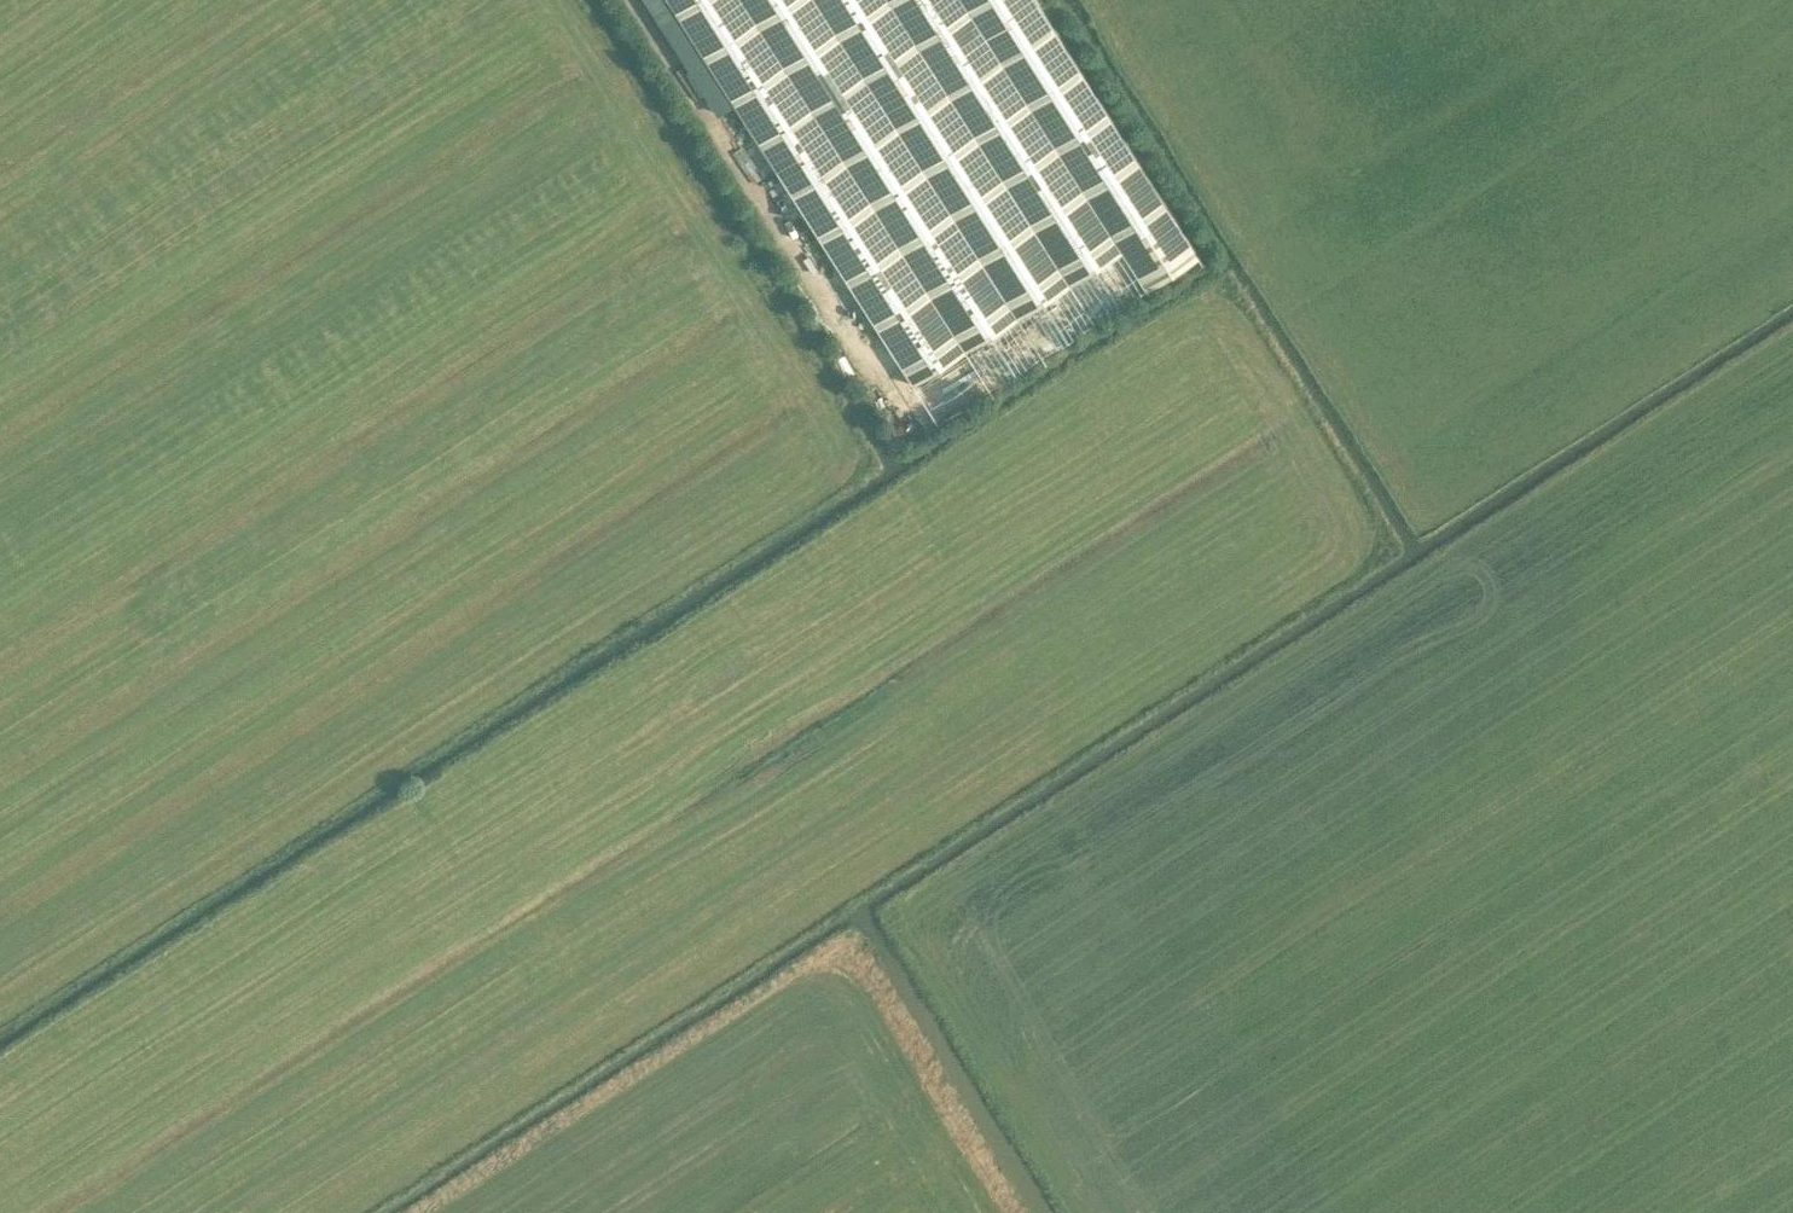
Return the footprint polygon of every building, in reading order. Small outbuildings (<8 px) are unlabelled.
[(1174,216),(1036,0),(668,0),(912,383),(1174,216)] [(951,415),(1007,382),(985,346),(930,379),(951,415)]
